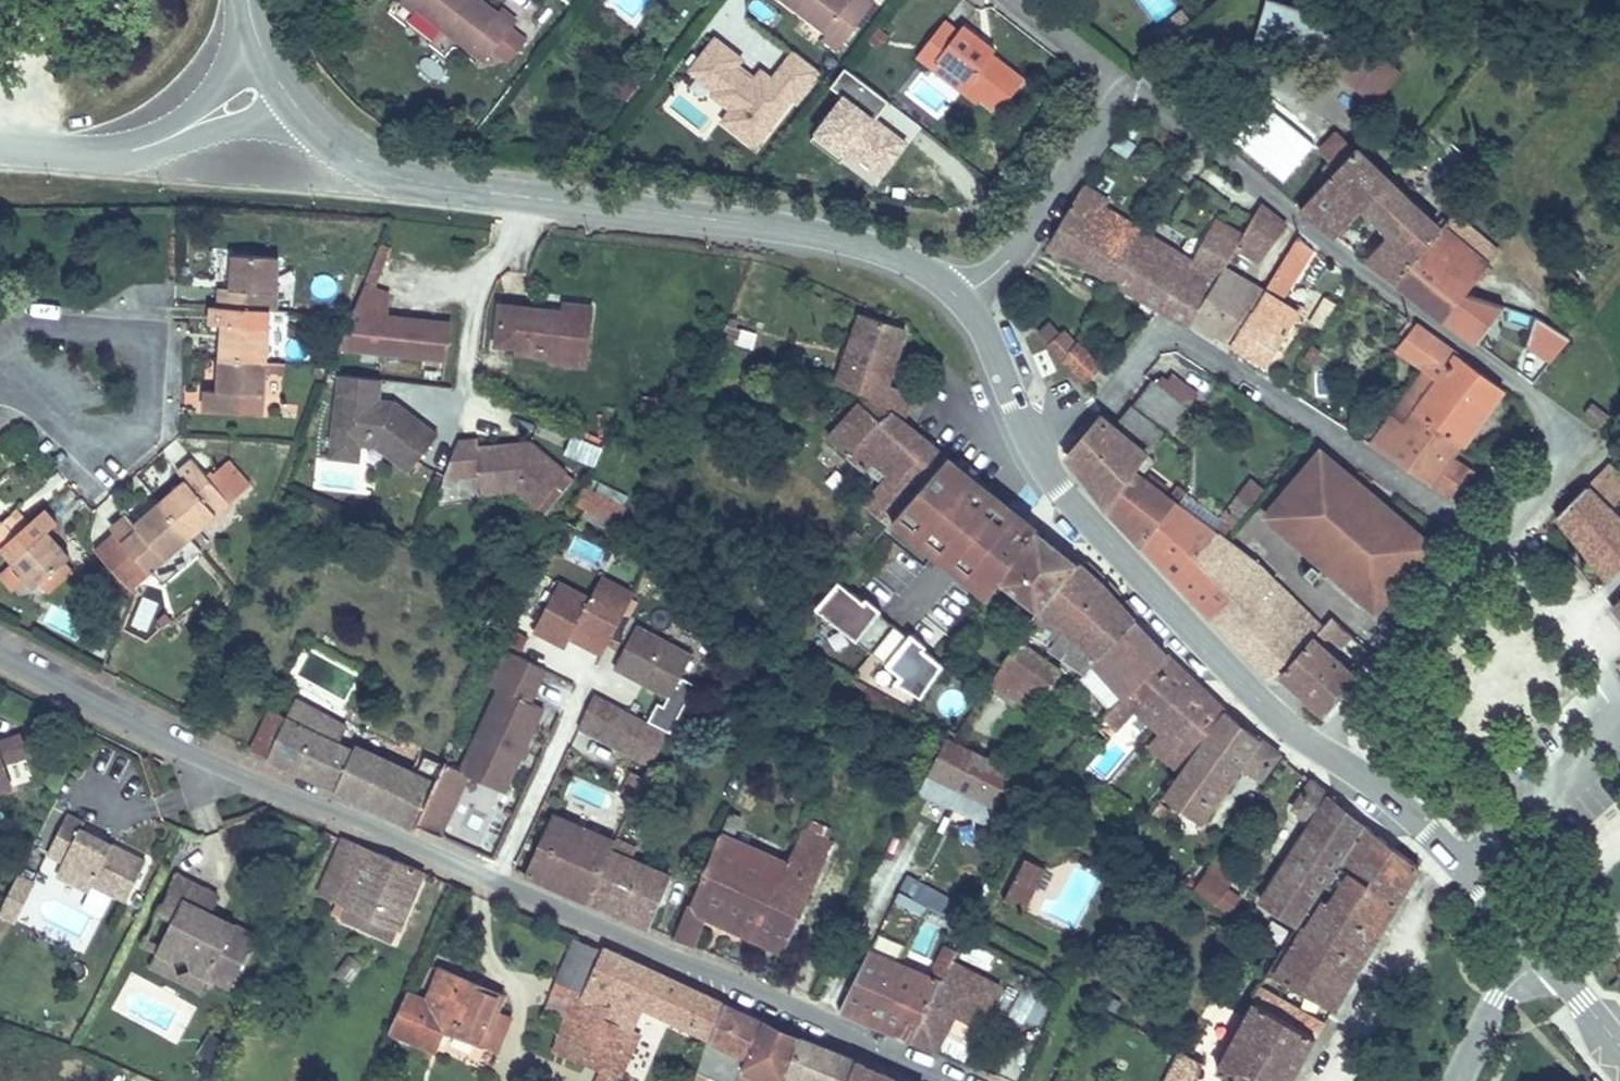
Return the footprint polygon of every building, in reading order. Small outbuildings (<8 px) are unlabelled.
[(423,0),(402,0),(415,10),(419,5),(423,0)] [(500,14),(483,0),(423,0),(419,5),(472,47),(500,14)] [(877,0),(784,0),(824,30),(821,36),(839,48),(877,0)] [(1327,57),(1340,14),(1291,0),(1266,0),(1255,36),(1327,57)] [(1026,75),(995,52),(999,45),(965,20),(959,27),(944,17),(915,56),(932,69),(939,59),(971,82),(967,88),(981,98),(999,112),(1026,75)] [(1407,66),(1363,32),(1336,66),(1381,100),(1407,66)] [(748,56),(714,33),(673,86),(758,155),(824,72),(794,48),(772,74),(759,65),(752,71),(742,63),(748,56)] [(971,82),(939,59),(932,69),(978,102),(981,98),(967,88),(971,82)] [(892,99),(847,65),(830,84),(840,92),(813,125),(811,135),(843,159),(850,151),(883,174),(910,140),(878,114),(892,99)] [(1319,148),(1260,98),(1228,133),(1299,193),(1323,166),(1330,158),(1319,148)] [(1331,172),(1362,140),(1342,122),(1319,148),(1330,158),(1323,166),(1331,172)] [(1362,203),(1389,174),(1388,173),(1387,171),(1388,169),(1390,168),(1362,140),(1331,172),(1301,206),(1338,235),(1364,205),(1362,203)] [(1423,250),(1449,221),(1394,172),(1393,174),(1392,175),(1390,175),(1389,174),(1362,203),(1364,205),(1391,228),(1366,256),(1396,279),(1423,250)] [(1119,279),(1145,236),(1101,209),(1106,198),(1084,185),(1076,197),(1053,240),(1119,279)] [(1263,258),(1290,221),(1266,202),(1241,243),(1263,258)] [(1461,207),(1449,221),(1492,258),(1504,245),(1461,207)] [(1492,258),(1449,221),(1423,250),(1474,282),(1492,258)] [(1227,266),(1241,243),(1214,225),(1189,265),(1145,236),(1119,279),(1162,304),(1192,322),(1197,315),(1227,266)] [(1270,361),(1301,310),(1283,299),(1317,243),(1301,230),(1265,288),(1234,338),(1270,361)] [(364,279),(376,284),(392,245),(380,240),(364,279)] [(1460,296),(1474,282),(1423,250),(1396,279),(1477,341),(1490,321),(1460,296)] [(285,311),(287,262),(241,260),(240,288),(226,288),(226,308),(264,310),(285,311)] [(1234,338),(1265,288),(1227,266),(1197,315),(1234,338)] [(1505,303),(1474,282),(1460,296),(1490,321),(1505,303)] [(465,349),(469,316),(405,308),(407,286),(383,284),(358,337),(465,349)] [(613,313),(614,303),(585,300),(584,310),(613,313)] [(608,363),(613,313),(584,310),(523,304),(519,340),(581,346),(580,360),(608,363)] [(276,364),(277,331),(263,331),(264,310),(226,308),(220,307),(219,327),(233,328),(232,361),(276,364)] [(1538,378),(1570,334),(1545,315),(1512,360),(1538,378)] [(1507,385),(1417,321),(1402,348),(1430,370),(1376,439),(1453,496),(1478,468),(1456,453),(1409,421),(1418,408),(1463,442),(1507,385)] [(883,388),(905,341),(864,323),(834,390),(872,406),(906,427),(917,403),(883,388)] [(740,326),(736,342),(754,347),(758,330),(740,326)] [(1104,365),(1066,327),(1045,344),(1084,387),(1104,365)] [(272,415),(276,364),(232,361),(230,390),(215,389),(213,411),(272,415)] [(391,402),(393,381),(352,377),(345,443),(373,446),(389,448),(422,474),(450,437),(407,404),(403,409),(395,408),(391,402)] [(1163,386),(1158,382),(1138,405),(1170,433),(1175,438),(1195,414),(1192,410),(1202,398),(1177,377),(1170,385),(1166,382),(1163,386)] [(1605,421),(1613,410),(1592,394),(1585,406),(1605,421)] [(1156,451),(1170,433),(1138,405),(1122,424),(1151,448),(1156,451)] [(888,528),(947,460),(915,433),(906,427),(872,406),(833,451),(889,490),(870,512),(888,528)] [(1107,508),(1151,448),(1122,424),(1103,408),(1065,452),(1102,502),(1107,508)] [(1463,442),(1418,408),(1409,421),(1456,453),(1463,442)] [(563,455),(596,464),(602,442),(569,433),(563,455)] [(1439,541),(1321,441),(1265,512),(1311,553),(1307,557),(1313,562),(1306,570),(1314,576),(1321,568),(1327,573),(1331,568),(1378,612),(1439,541)] [(371,462),(373,446),(345,443),(343,459),(371,462)] [(484,444),(465,447),(449,483),(485,478),(487,497),(520,493),(541,512),(572,477),(537,446),(485,452),(484,444)] [(1145,470),(1156,451),(1151,448),(1107,508),(1123,524),(1159,481),(1145,470)] [(1611,456),(1561,508),(1611,573),(1619,565),(1619,467),(1611,456)] [(967,583),(1017,520),(987,494),(983,499),(973,490),(977,486),(947,460),(888,528),(882,534),(923,570),(935,557),(967,583)] [(192,546),(255,496),(233,468),(209,486),(193,466),(176,479),(187,495),(165,512),(192,546)] [(1253,503),(1270,480),(1256,470),(1239,493),(1253,503)] [(585,479),(574,514),(617,527),(628,492),(585,479)] [(1145,546),(1178,497),(1159,481),(1123,524),(1145,546)] [(1200,555),(1219,534),(1229,535),(1253,503),(1239,493),(1215,525),(1178,497),(1145,546),(1213,617),(1233,593),(1200,555)] [(31,532),(41,523),(30,509),(9,527),(0,535),(0,567),(18,588),(53,558),(31,532)] [(146,580),(192,546),(165,512),(136,534),(127,522),(111,534),(123,550),(97,570),(117,593),(142,574),(146,580)] [(9,527),(0,517),(0,535),(9,527)] [(1003,589),(1035,542),(1022,532),(1026,526),(1017,520),(967,583),(993,604),(1003,589)] [(1323,623),(1265,563),(1229,535),(1219,534),(1200,555),(1233,593),(1213,617),(1271,674),(1278,667),(1323,623)] [(1046,613),(1080,571),(1039,537),(1035,542),(1003,589),(1041,619),(1046,613)] [(1137,626),(1080,571),(1046,613),(1049,616),(1038,629),(1054,641),(1062,629),(1083,643),(1067,665),(1084,679),(1094,669),(1137,626)] [(872,604),(843,579),(820,606),(903,678),(897,684),(929,703),(948,672),(929,656),(932,652),(918,640),(915,643),(886,617),(888,614),(874,601),(872,604)] [(584,646),(606,659),(639,597),(606,580),(595,601),(564,585),(538,634),(570,651),(578,634),(588,639),(584,646)] [(1324,712),(1360,671),(1320,635),(1333,632),(1342,623),(1332,613),(1323,623),(1278,667),(1300,689),(1324,712)] [(1133,703),(1172,661),(1137,626),(1094,669),(1126,702),(1129,699),(1133,703)] [(703,689),(685,680),(696,659),(640,630),(618,671),(675,700),(670,710),(664,707),(654,725),(678,738),(703,689)] [(1035,714),(1063,678),(1023,647),(997,686),(1035,714)] [(548,673),(502,650),(483,685),(495,691),(456,772),(444,766),(434,788),(414,831),(439,841),(469,779),(505,796),(546,712),(532,706),(548,673)] [(1177,774),(1224,712),(1172,661),(1133,703),(1137,708),(1157,731),(1145,749),(1177,774)] [(673,736),(598,699),(583,730),(657,767),(673,736)] [(1114,732),(1137,708),(1133,703),(1129,699),(1126,702),(1105,724),(1114,732)] [(387,764),(339,740),(346,725),(295,701),(284,721),(268,713),(250,750),(367,807),(387,764)] [(15,762),(19,759),(14,741),(16,738),(37,730),(28,704),(0,713),(0,767),(15,762)] [(1262,779),(1281,757),(1224,712),(1177,774),(1163,798),(1196,824),(1245,765),(1262,779)] [(986,806),(1006,773),(950,739),(930,771),(986,806)] [(392,820),(413,777),(387,764),(367,807),(392,820)] [(414,831),(434,788),(413,777),(392,820),(414,831)] [(1319,898),(1341,866),(1368,826),(1314,783),(1290,815),(1309,830),(1251,908),(1290,941),(1319,898)] [(91,799),(70,789),(53,822),(67,832),(63,843),(95,860),(100,857),(101,854),(131,870),(149,835),(89,803),(91,799)] [(625,918),(652,863),(640,858),(657,823),(639,813),(622,848),(592,904),(625,918)] [(579,862),(593,834),(561,821),(548,848),(579,862)] [(1397,909),(1422,867),(1368,826),(1341,866),(1397,909)] [(797,924),(835,846),(805,831),(788,867),(767,910),(797,924)] [(592,904),(622,848),(593,834),(579,862),(548,848),(533,878),(592,904)] [(767,910),(788,867),(720,835),(688,905),(685,904),(671,936),(695,946),(710,915),(784,951),(797,924),(767,910)] [(164,923),(199,853),(185,846),(183,848),(151,912),(151,914),(152,916),(153,917),(164,923)] [(382,932),(412,866),(361,846),(339,895),(358,904),(351,918),(382,932)] [(21,888),(37,857),(22,850),(7,881),(21,888)] [(228,868),(199,853),(164,923),(185,933),(197,928),(203,943),(215,949),(236,960),(238,958),(262,912),(261,910),(259,908),(222,889),(221,886),(221,883),(228,868)] [(1023,855),(1001,900),(1025,912),(1047,867),(1023,855)] [(648,926),(672,874),(652,863),(625,918),(648,926)] [(1377,940),(1397,909),(1341,866),(1319,898),(1329,905),(1377,940)] [(947,919),(958,897),(905,873),(895,895),(947,919)] [(1205,898),(1229,913),(1240,896),(1216,881),(1205,898)] [(1333,1014),(1377,940),(1329,905),(1281,980),(1333,1014)] [(202,946),(183,936),(185,933),(164,923),(159,934),(159,937),(161,939),(206,962),(208,962),(210,960),(215,949),(203,943),(202,946)] [(569,995),(596,937),(568,923),(540,983),(569,995)] [(476,986),(485,965),(468,957),(473,946),(438,931),(424,962),(404,952),(386,991),(430,1012),(440,992),(478,1009),(487,991),(476,986)] [(716,992),(596,937),(569,995),(552,1033),(604,1057),(634,995),(703,1024),(716,992)] [(487,991),(502,959),(473,946),(468,957),(485,965),(476,986),(487,991)] [(931,1002),(941,983),(867,950),(837,1009),(910,1041),(931,1002)] [(945,985),(941,983),(931,1002),(975,1025),(996,986),(955,965),(945,985)] [(1325,1028),(1259,989),(1251,1002),(1318,1040),(1325,1028)] [(734,1061),(755,1011),(716,992),(703,1024),(695,1044),(734,1061)] [(1033,997),(1024,1016),(1039,1023),(1048,1004),(1033,997)] [(1318,1040),(1251,1002),(1219,1071),(1235,1080),(1296,1080),(1318,1040)] [(778,1057),(789,1025),(755,1011),(734,1061),(750,1067),(771,1076),(778,1057)] [(849,1051),(789,1025),(778,1057),(812,1072),(835,1080),(837,1080),(849,1051)] [(849,1051),(837,1080),(914,1080),(849,1051)] [(1202,1064),(1185,1056),(1171,1080),(1194,1080),(1202,1064)] [(750,1067),(734,1061),(732,1067),(727,1080),(745,1080),(750,1067)] [(732,1067),(718,1062),(711,1080),(713,1080),(727,1080),(732,1067)] [(812,1072),(809,1080),(835,1080),(812,1072)]
